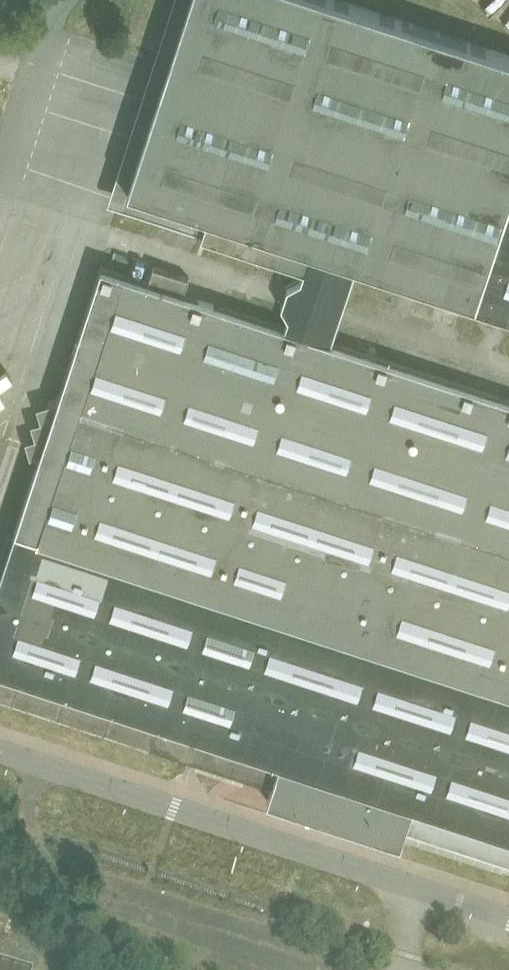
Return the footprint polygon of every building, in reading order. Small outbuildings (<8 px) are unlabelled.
[(344,0),(190,0),(122,205),(204,231),(202,235),(305,269),(302,278),(289,285),(283,304),(290,315),(286,326),(332,341),(358,262),(476,300),(508,198),(508,54),(344,0)] [(476,300),(508,311),(508,198),(476,300)] [(191,277),(155,265),(149,281),(185,293),(191,277)] [(102,266),(57,400),(48,403),(52,416),(42,420),(46,434),(37,437),(41,450),(0,578),(0,670),(281,762),(273,786),(268,799),(401,842),(406,829),(413,805),(508,836),(508,399),(332,341),(286,326),(185,293),(149,281),(102,266)] [(0,670),(0,697),(273,786),(281,762),(0,670)] [(413,805),(406,829),(508,863),(508,836),(413,805)] [(0,961),(0,969),(26,969),(0,961)]
